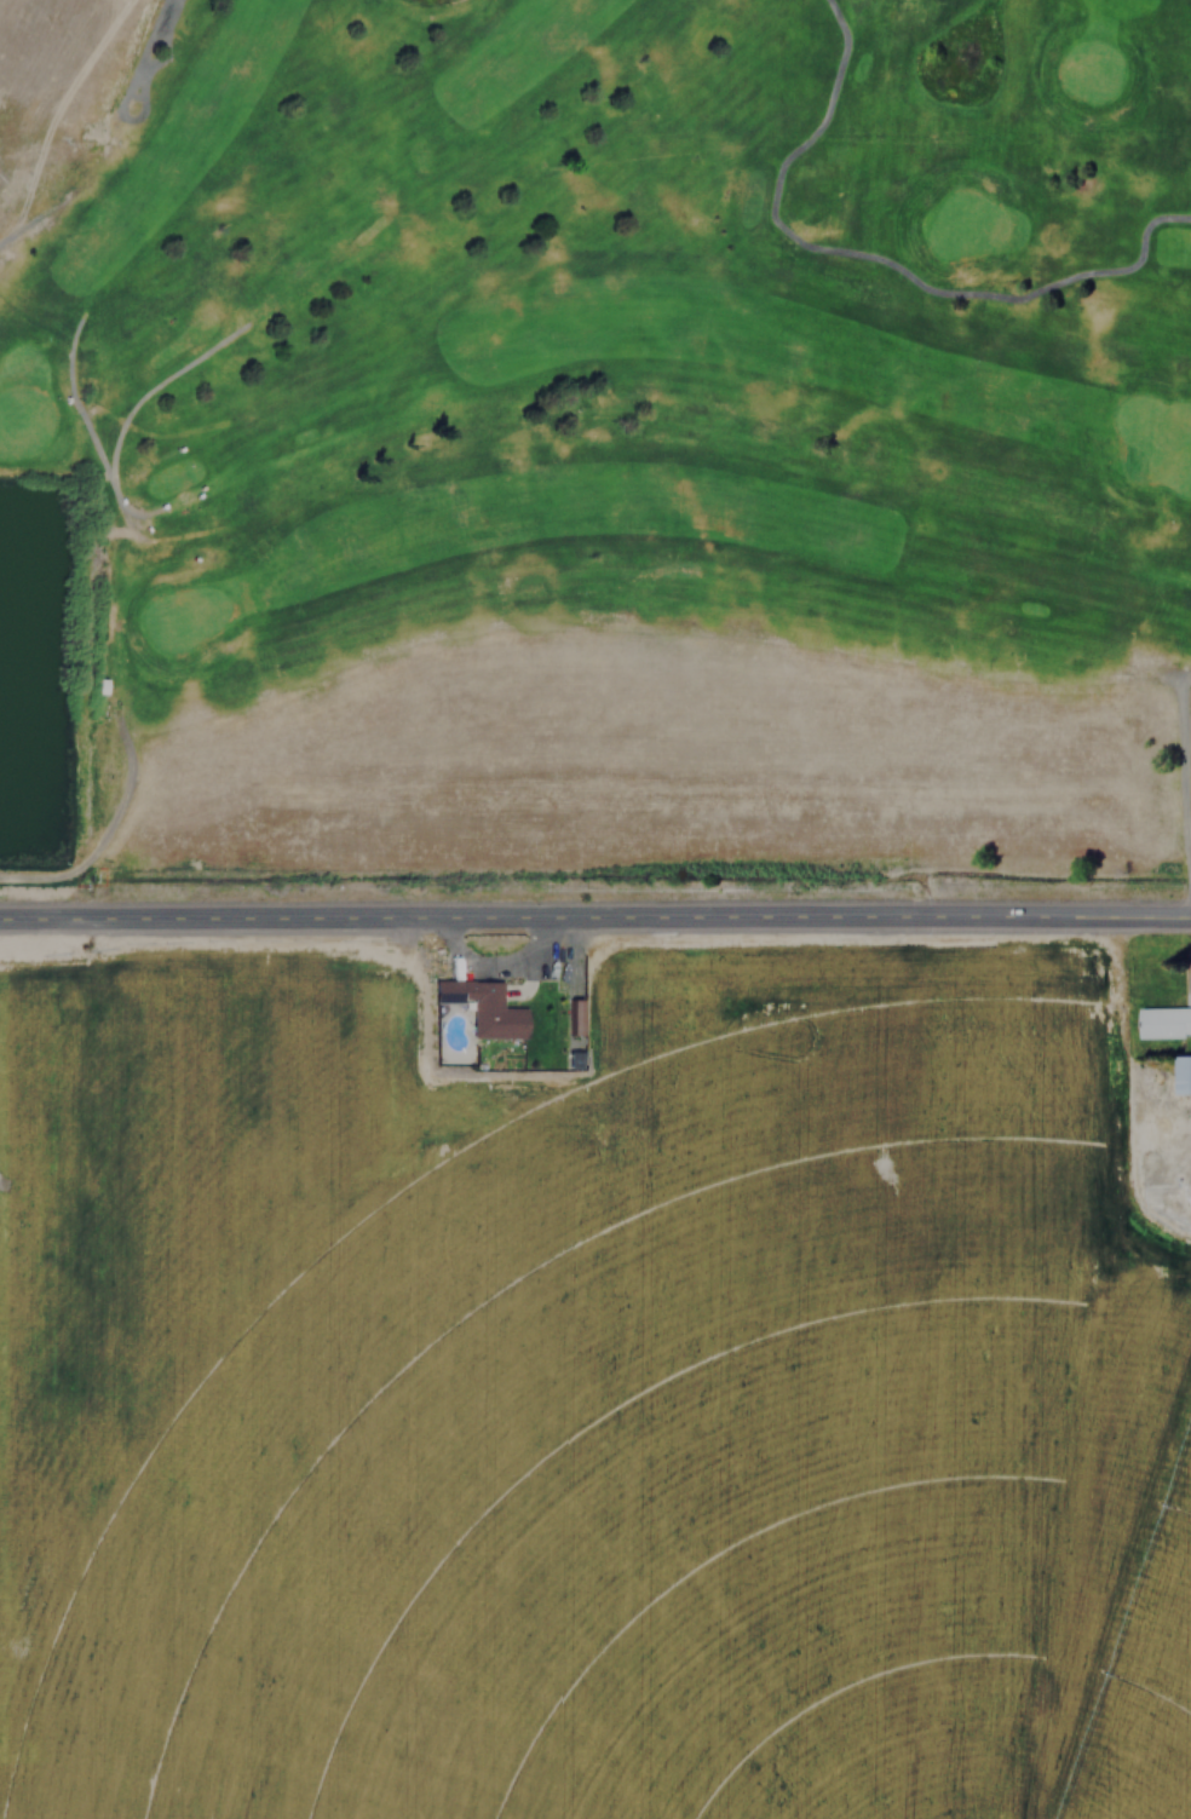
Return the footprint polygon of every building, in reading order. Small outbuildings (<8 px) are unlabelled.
[(523,1038),(523,1008),(499,1008),(499,980),(431,979),(431,1002),(471,1003),(471,1037),(523,1038)] [(1137,1007),(1137,1037),(1190,1037),(1190,1007),(1137,1007)] [(1173,1054),(1173,1094),(1190,1094),(1190,1054),(1173,1054)]
